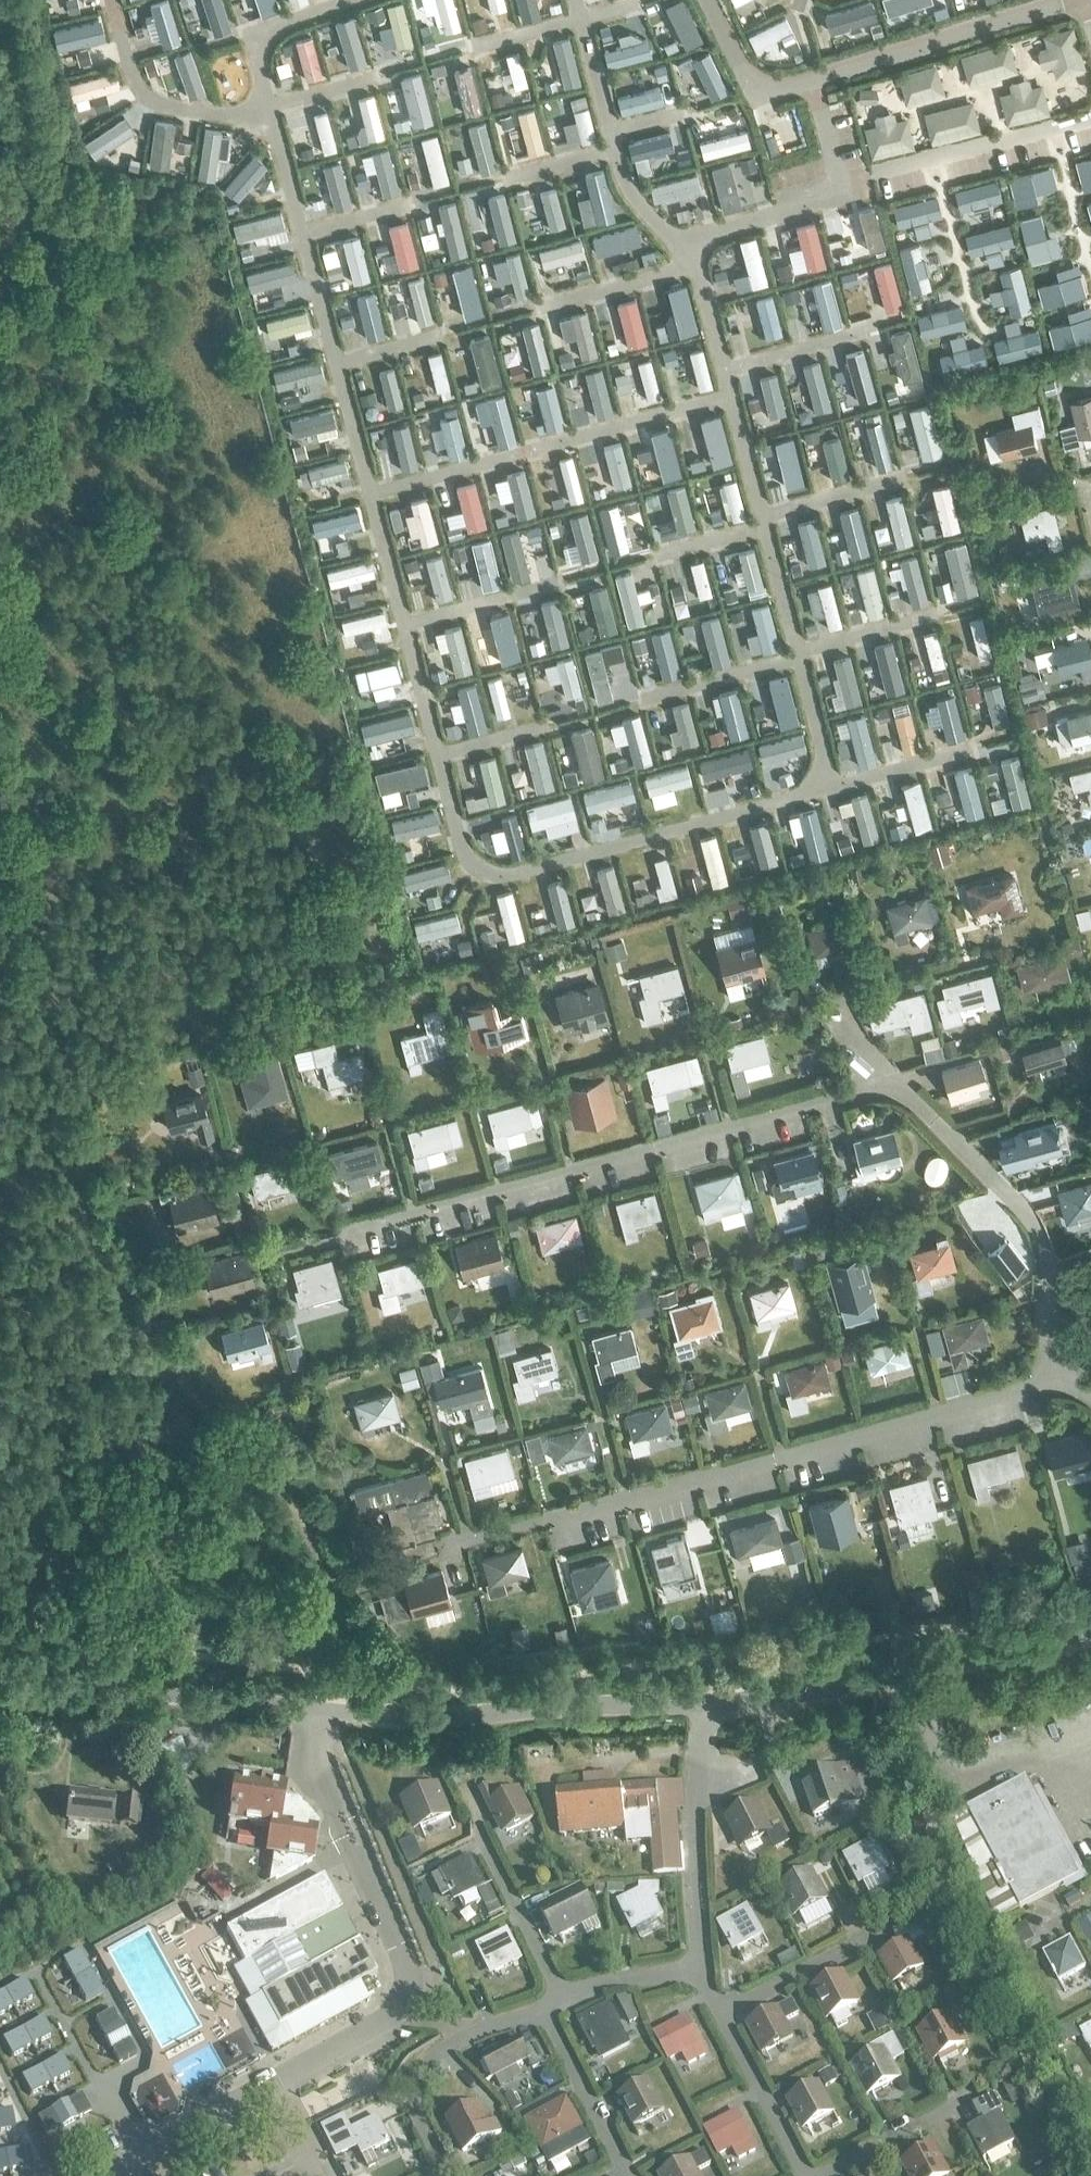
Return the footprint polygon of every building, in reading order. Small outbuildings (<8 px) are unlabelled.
[(163,44),(180,40),(169,0),(164,0),(151,4),(163,44)] [(214,33),(231,28),(222,0),(204,0),(214,33)] [(263,13),(279,8),(276,0),(260,0),(263,13)] [(453,0),(437,0),(445,32),(460,28),(453,0)] [(504,0),(488,0),(492,12),(506,8),(504,0)] [(534,0),(514,0),(521,24),(539,19),(534,0)] [(888,12),(927,0),(885,0),(888,12)] [(411,44),(400,1),(385,5),(395,48),(411,44)] [(699,33),(683,1),(671,7),(687,39),(699,33)] [(830,33),(877,19),(871,1),(825,15),(830,33)] [(366,64),(353,16),(334,21),(348,69),(366,64)] [(800,48),(786,18),(749,36),(755,49),(781,37),(789,54),(800,48)] [(63,43),(101,35),(98,20),(60,28),(63,43)] [(599,29),(602,40),(614,37),(611,26),(599,29)] [(1042,71),(1052,68),(1056,80),(1085,71),(1072,28),(1043,37),(1047,49),(1037,51),(1042,71)] [(322,76),(312,36),(295,40),(305,80),(322,76)] [(580,82),(569,36),(551,40),(562,87),(580,82)] [(671,36),(663,40),(668,50),(677,45),(671,36)] [(648,37),(604,49),(609,66),(653,54),(648,37)] [(1009,43),(960,58),(969,88),(1018,74),(1009,43)] [(175,56),(189,97),(206,92),(191,51),(175,56)] [(528,99),(515,51),(496,56),(508,104),(528,99)] [(709,51),(693,60),(712,99),(728,90),(709,51)] [(481,109),(470,66),(453,70),(464,114),(481,109)] [(945,97),(936,66),(897,77),(906,108),(945,97)] [(83,93),(117,84),(113,71),(80,81),(83,93)] [(433,121),(420,73),(401,78),(413,126),(433,121)] [(1050,117),(1043,86),(1031,89),(1029,79),(1008,85),(1010,94),(999,97),(1007,128),(1050,117)] [(661,87),(617,99),(621,114),(665,102),(661,87)] [(859,91),(859,105),(876,106),(876,91),(859,91)] [(383,136),(372,95),(357,99),(368,140),(383,136)] [(595,139),(584,97),(569,101),(579,143),(595,139)] [(973,103),(923,115),(930,146),(981,134),(973,103)] [(544,152),(533,109),(517,113),(528,156),(544,152)] [(337,150),(327,111),(314,115),(324,153),(337,150)] [(127,112),(87,139),(98,154),(137,127),(127,112)] [(907,120),(895,122),(893,113),(872,118),(875,127),(864,130),(871,161),(914,151),(907,120)] [(157,122),(151,165),(168,167),(175,125),(157,122)] [(497,170),(484,122),(467,127),(480,174),(497,170)] [(634,156),(677,144),(673,127),(629,139),(634,156)] [(703,158),(748,146),(743,128),(698,141),(703,158)] [(214,181),(220,132),(201,130),(196,179),(214,181)] [(448,182),(435,136),(418,141),(432,187),(448,182)] [(397,191),(386,150),(370,154),(382,195),(397,191)] [(236,201),(269,164),(255,151),(222,188),(236,201)] [(1079,158),(1084,175),(1090,173),(1090,155),(1079,158)] [(722,211),(739,206),(728,163),(710,168),(722,211)] [(349,205),(339,164),(323,168),(333,209),(349,205)] [(1055,164),(1010,175),(1015,192),(1029,188),(1031,197),(1052,192),(1050,184),(1059,181),(1055,164)] [(614,216),(602,170),(584,175),(596,221),(614,216)] [(654,201),(700,189),(695,172),(650,184),(654,201)] [(1000,178),(955,189),(960,208),(1005,197),(1000,178)] [(566,225),(556,188),(539,192),(549,230),(566,225)] [(935,194),(890,207),(895,225),(940,212),(935,194)] [(516,240),(503,195),(486,200),(499,245),(516,240)] [(466,252),(453,203),(437,207),(450,256),(466,252)] [(887,242),(877,204),(863,208),(872,246),(887,242)] [(1041,209),(1020,215),(1032,258),(1052,253),(1049,241),(1056,239),(1051,219),(1044,221),(1041,209)] [(236,241),(284,228),(279,210),(231,223),(236,241)] [(828,261),(817,219),(799,224),(810,266),(828,261)] [(417,265),(406,221),(387,226),(398,270),(417,265)] [(966,235),(971,256),(1017,244),(1012,223),(966,235)] [(596,254),(641,242),(636,224),(591,237),(596,254)] [(769,280),(757,234),(743,238),(755,283),(769,280)] [(369,279),(358,237),(341,241),(353,283),(369,279)] [(542,268),(584,257),(579,238),(537,249),(542,268)] [(900,246),(910,292),(930,287),(919,241),(900,246)] [(530,294),(519,250),(504,254),(514,298),(530,294)] [(894,259),(877,264),(888,306),(904,302),(894,259)] [(249,291),(297,278),(292,260),(245,273),(249,291)] [(481,313),(468,266),(451,270),(464,318),(481,313)] [(1001,271),(1013,316),(1033,311),(1020,266),(1001,271)] [(1085,273),(1039,284),(1044,302),(1090,290),(1085,273)] [(840,321),(830,276),(816,279),(826,324),(840,321)] [(433,321),(422,279),(405,283),(417,325),(433,321)] [(698,329),(685,285),(667,290),(680,334),(698,329)] [(782,328),(774,292),(760,296),(768,332),(782,328)] [(383,335),(371,293),(355,298),(366,340),(383,335)] [(645,342),(635,300),(617,304),(627,346),(645,342)] [(1049,329),(1053,346),(1090,337),(1090,306),(1070,311),(1073,323),(1049,329)] [(959,308),(916,319),(921,337),(963,327),(959,308)] [(268,336),(311,325),(307,310),(264,321),(268,336)] [(596,354),(586,314),(568,318),(558,320),(563,341),(573,338),(578,358),(596,354)] [(550,370),(538,324),(521,328),(532,374),(550,370)] [(922,377),(909,329),(890,334),(894,349),(888,350),(891,362),(897,360),(903,382),(922,377)] [(1039,329),(995,341),(1000,360),(1044,348),(1039,329)] [(499,382),(486,334),(468,339),(481,387),(499,382)] [(980,344),(938,355),(944,376),(986,365),(980,344)] [(714,386),(704,350),(686,355),(696,391),(714,386)] [(874,397),(862,351),(844,356),(857,402),(874,397)] [(451,388),(442,352),(425,356),(434,392),(451,388)] [(276,390),(324,377),(319,358),(270,372),(276,390)] [(661,396),(651,359),(635,363),(644,401),(661,396)] [(831,408),(820,363),(802,368),(814,412),(831,408)] [(402,406),(392,369),(378,373),(387,409),(402,406)] [(613,414),(602,369),(584,374),(595,418),(613,414)] [(786,413),(777,374),(759,379),(768,417),(786,413)] [(562,428),(549,383),(533,388),(545,432),(562,428)] [(515,442),(502,395),(485,400),(498,447),(515,442)] [(1066,448),(1083,443),(1081,434),(1090,431),(1090,397),(1071,402),(1077,423),(1061,428),(1066,448)] [(939,452),(927,403),(906,408),(918,457),(939,452)] [(999,432),(1005,456),(1036,448),(1033,435),(1044,432),(1038,405),(1011,411),(1015,428),(999,432)] [(291,436),(336,425),(331,407),(287,418),(291,436)] [(466,455),(456,415),(437,419),(448,459),(466,455)] [(729,453),(719,415),(705,419),(715,457),(729,453)] [(892,464),(880,421),(863,426),(875,469),(892,464)] [(417,466),(407,426),(389,431),(399,471),(417,466)] [(677,470),(668,433),(653,436),(662,473),(677,470)] [(804,483),(793,437),(774,441),(786,487),(804,483)] [(850,476),(840,437),(821,442),(831,481),(850,476)] [(631,485),(620,441),(602,446),(613,489),(631,485)] [(583,499),(573,458),(558,461),(569,503),(583,499)] [(313,485),(349,475),(344,460),(309,469),(313,485)] [(535,513),(523,470),(505,474),(517,517),(535,513)] [(745,517),(737,481),(719,484),(727,521),(745,517)] [(485,525),(473,484),(454,489),(466,530),(485,525)] [(959,528),(948,485),(931,489),(942,533),(959,528)] [(693,525),(682,486),(665,491),(676,530),(693,525)] [(913,541),(901,497),(884,501),(895,546),(913,541)] [(437,540),(426,499),(408,504),(419,545),(437,540)] [(626,548),(615,505),(598,509),(609,552),(626,548)] [(1051,505),(1018,514),(1025,539),(1044,534),(1048,549),(1062,545),(1058,530),(1051,505)] [(868,552),(856,508),(837,513),(849,557),(868,552)] [(316,536),(361,524),(357,509),(312,521),(316,536)] [(599,566),(587,519),(573,523),(584,570),(599,566)] [(824,563),(814,522),(798,525),(807,567),(824,563)] [(528,575),(516,531),(499,535),(511,580),(528,575)] [(500,584),(489,537),(470,542),(482,588),(500,584)] [(974,591),(962,544),(945,549),(958,595),(974,591)] [(765,587),(754,549),(737,553),(747,592),(765,587)] [(451,597),(441,555),(426,559),(436,601),(451,597)] [(928,602),(916,555),(899,559),(911,606),(928,602)] [(710,595),(701,558),(688,561),(696,598),(710,595)] [(331,586),(375,575),(371,560),(327,571),(331,586)] [(884,616),(873,568),(856,572),(866,620),(884,616)] [(1044,570),(1029,574),(1041,620),(1079,611),(1069,571),(1046,577),(1044,570)] [(643,621),(631,572),(614,576),(626,625),(643,621)] [(843,625),(832,582),(806,589),(813,618),(824,616),(827,629),(843,625)] [(617,631),(605,586),(588,591),(599,635),(617,631)] [(567,643),(556,601),(539,605),(551,648),(567,643)] [(779,648),(767,604),(749,609),(761,652),(779,648)] [(344,634),(387,624),(384,610),(341,621),(344,634)] [(519,655),(508,614),(490,619),(501,660),(519,655)] [(729,662),(717,616),(699,621),(711,667),(729,662)] [(993,655),(982,617),(967,621),(977,659),(993,655)] [(470,671),(459,626),(442,630),(453,675),(470,671)] [(681,674),(669,629),(650,634),(663,679),(681,674)] [(944,665),(935,632),(922,635),(931,668),(944,665)] [(1088,649),(1085,639),(1034,652),(1037,664),(1056,658),(1060,672),(1080,667),(1083,680),(1090,678),(1090,648),(1088,649)] [(904,689),(891,641),(873,646),(885,693),(904,689)] [(612,697),(600,648),(583,652),(595,701),(612,697)] [(582,693),(574,655),(558,659),(566,697),(582,693)] [(860,702),(848,657),(832,661),(844,706),(860,702)] [(359,687),(402,676),(398,658),(354,669),(359,687)] [(800,720),(787,676),(770,681),(783,725),(800,720)] [(507,713),(498,677),(486,680),(495,716),(507,713)] [(485,728),(473,684),(455,689),(468,733),(485,728)] [(1009,723),(999,684),(981,689),(991,728),(1009,723)] [(748,732),(737,688),(718,692),(729,737),(748,732)] [(964,738),(952,691),(938,695),(950,741),(964,738)] [(697,743),(688,703),(671,708),(681,747),(697,743)] [(908,703),(890,707),(901,754),(919,750),(908,703)] [(410,707),(364,719),(369,738),(415,725),(410,707)] [(1073,743),(1090,738),(1090,711),(1067,718),(1073,743)] [(864,714),(846,719),(858,767),(876,762),(864,714)] [(651,761),(639,716),(622,720),(634,766),(651,761)] [(604,773),(592,728),(573,733),(585,778),(604,773)] [(801,731),(758,743),(763,760),(806,749),(801,731)] [(555,787),(544,742),(527,746),(538,791),(555,787)] [(748,745),(698,758),(704,779),(754,766),(748,745)] [(496,757),(480,761),(491,804),(507,800),(496,757)] [(1018,757),(1000,762),(1012,808),(1031,803),(1018,757)] [(423,759),(376,771),(381,791),(429,779),(423,759)] [(687,764),(647,774),(653,800),(676,795),(674,786),(692,782),(687,764)] [(971,768),(952,773),(965,819),(983,814),(971,768)] [(1072,773),(1076,788),(1088,785),(1090,796),(1090,768),(1072,773)] [(630,776),(582,789),(588,813),(637,799),(630,776)] [(919,782),(898,788),(910,830),(931,824),(919,782)] [(867,794),(850,798),(862,843),(879,839),(867,794)] [(571,795),(525,807),(530,827),(546,823),(549,834),(579,826),(571,795)] [(817,807),(799,812),(811,860),(829,855),(817,807)] [(437,810),(394,821),(398,834),(440,823),(437,810)] [(515,813),(499,818),(510,858),(527,853),(515,813)] [(769,821),(749,827),(760,866),(780,861),(769,821)] [(716,834),(700,838),(713,885),(729,881),(716,834)] [(934,867),(951,861),(945,841),(928,846),(934,867)] [(1064,847),(1067,858),(1086,854),(1083,843),(1064,847)] [(666,856),(654,860),(664,897),(677,894),(666,856)] [(444,864),(401,875),(405,888),(447,877),(444,864)] [(615,865),(597,870),(609,913),(627,908),(615,865)] [(1013,878),(983,886),(981,877),(969,880),(970,884),(970,883),(972,889),(967,890),(973,914),(999,907),(1002,917),(1022,912),(1013,878)] [(563,881),(547,886),(558,927),(574,922),(563,881)] [(511,892),(495,896),(508,943),(524,938),(511,892)] [(886,909),(896,944),(907,942),(904,930),(937,920),(930,897),(886,909)] [(1075,911),(1080,928),(1090,925),(1090,920),(1088,908),(1075,911)] [(456,916),(414,927),(417,940),(460,929),(456,916)] [(808,932),(818,967),(829,964),(826,953),(852,946),(846,922),(808,932)] [(1063,943),(1066,956),(1083,953),(1080,939),(1063,943)] [(735,975),(761,968),(754,943),(728,951),(727,947),(716,950),(727,991),(739,987),(735,975)] [(1017,968),(1023,992),(1071,979),(1065,955),(1017,968)] [(638,978),(648,1015),(660,1012),(656,999),(683,992),(676,967),(638,978)] [(944,998),(937,999),(944,1026),(951,1024),(962,1021),(961,1017),(959,1009),(985,1002),(986,1008),(999,1005),(997,999),(991,975),(978,978),(941,988),(944,998)] [(557,997),(566,1030),(605,1019),(597,986),(557,997)] [(921,993),(904,998),(868,1006),(873,1031),(910,1023),(913,1035),(932,1029),(921,993)] [(518,1010),(494,1016),(491,1002),(466,1009),(470,1024),(481,1021),(489,1051),(500,1049),(498,1041),(525,1034),(518,1010)] [(400,1039),(409,1070),(420,1067),(418,1060),(444,1053),(437,1029),(400,1039)] [(1020,1049),(1027,1073),(1064,1062),(1063,1058),(1073,1055),(1077,1048),(1074,1039),(1066,1035),(1020,1049)] [(724,1047),(737,1095),(750,1092),(744,1068),(769,1061),(762,1037),(724,1047)] [(955,1038),(943,1041),(947,1057),(959,1054),(955,1038)] [(359,1053),(339,1058),(334,1040),(311,1047),(316,1066),(322,1064),(330,1094),(341,1091),(340,1084),(366,1077),(359,1053)] [(996,1059),(1011,1056),(1007,1042),(992,1045),(996,1059)] [(941,1056),(939,1046),(926,1049),(928,1059),(941,1056)] [(251,1113),(262,1110),(260,1103),(286,1096),(275,1055),(251,1062),(255,1079),(242,1082),(249,1106),(251,1113)] [(645,1070),(656,1109),(669,1105),(665,1090),(704,1080),(697,1056),(645,1070)] [(941,1073),(949,1103),(960,1100),(958,1093),(985,1085),(979,1062),(941,1073)] [(202,1065),(187,1069),(191,1084),(206,1080),(202,1065)] [(566,1090),(574,1121),(585,1118),(583,1111),(610,1103),(603,1079),(566,1090)] [(200,1138),(211,1135),(201,1096),(163,1106),(170,1130),(196,1123),(200,1138)] [(487,1113),(493,1136),(531,1126),(525,1102),(487,1113)] [(1007,1169),(1036,1163),(1034,1153),(1065,1146),(1058,1115),(1016,1124),(1017,1132),(999,1136),(1007,1169)] [(407,1132),(415,1163),(426,1161),(424,1153),(452,1146),(445,1122),(407,1132)] [(855,1164),(859,1181),(877,1176),(874,1163),(897,1157),(891,1132),(853,1142),(859,1163),(855,1164)] [(329,1155),(335,1179),(384,1166),(377,1142),(329,1155)] [(771,1188),(775,1203),(795,1197),(791,1183),(817,1177),(811,1153),(774,1163),(780,1185),(771,1188)] [(249,1175),(255,1199),(305,1185),(298,1161),(249,1175)] [(748,1199),(744,1200),(737,1175),(695,1186),(705,1223),(720,1219),(719,1216),(741,1211),(742,1213),(751,1211),(748,1199)] [(1090,1208),(1090,1183),(1065,1190),(1064,1187),(1059,1189),(1059,1191),(1058,1192),(1066,1223),(1078,1220),(1076,1213),(1090,1208)] [(182,1190),(169,1194),(167,1187),(156,1190),(159,1202),(170,1199),(178,1231),(216,1221),(207,1188),(183,1195),(182,1190)] [(615,1206),(625,1243),(636,1240),(632,1226),(658,1220),(652,1196),(615,1206)] [(588,1204),(591,1217),(605,1213),(602,1200),(588,1204)] [(851,1212),(864,1218),(870,1206),(857,1200),(851,1212)] [(536,1229),(543,1253),(579,1243),(573,1219),(536,1229)] [(907,1280),(912,1299),(931,1294),(927,1276),(953,1269),(944,1238),(933,1241),(935,1248),(908,1256),(914,1278),(907,1280)] [(490,1273),(501,1270),(492,1239),(455,1249),(464,1280),(475,1277),(473,1270),(488,1266),(490,1273)] [(696,1256),(710,1252),(707,1239),(693,1242),(696,1256)] [(1005,1239),(987,1253),(1006,1277),(1023,1263),(1005,1239)] [(811,1249),(791,1253),(794,1268),(814,1264),(811,1249)] [(240,1288),(251,1285),(243,1254),(196,1267),(198,1276),(207,1274),(211,1288),(238,1281),(240,1288)] [(338,1294),(335,1284),(329,1261),(292,1270),(298,1291),(293,1292),(297,1307),(312,1303),(311,1301),(338,1294)] [(376,1272),(385,1303),(396,1300),(394,1293),(420,1286),(414,1262),(376,1272)] [(155,1268),(153,1283),(170,1285),(172,1270),(155,1268)] [(886,1301),(876,1268),(830,1282),(841,1314),(886,1301)] [(749,1295),(758,1331),(770,1327),(767,1316),(794,1309),(787,1285),(749,1295)] [(713,1305),(698,1309),(696,1302),(677,1307),(679,1315),(670,1317),(678,1349),(689,1346),(687,1338),(720,1329),(713,1305)] [(450,1322),(465,1319),(461,1305),(447,1308),(450,1322)] [(291,1315),(278,1319),(281,1336),(294,1332),(291,1315)] [(943,1329),(954,1368),(965,1364),(961,1350),(987,1343),(980,1319),(943,1329)] [(261,1321),(224,1332),(228,1352),(257,1343),(261,1353),(269,1351),(261,1321)] [(936,1326),(926,1329),(931,1349),(941,1347),(936,1326)] [(494,1332),(500,1354),(517,1350),(511,1327),(494,1332)] [(593,1363),(598,1382),(614,1377),(609,1360),(635,1353),(629,1329),(590,1339),(597,1362),(593,1363)] [(864,1350),(870,1374),(907,1364),(901,1340),(864,1350)] [(826,1367),(842,1363),(839,1350),(823,1354),(826,1367)] [(511,1383),(517,1404),(534,1399),(529,1382),(555,1375),(549,1351),(510,1361),(516,1381),(511,1383)] [(306,1366),(304,1360),(298,1357),(292,1359),(290,1366),(292,1371),(298,1374),(304,1372),(306,1366)] [(482,1369),(445,1379),(439,1358),(420,1364),(429,1395),(434,1394),(437,1407),(467,1399),(469,1408),(471,1408),(473,1417),(493,1411),(482,1369)] [(785,1372),(794,1406),(806,1403),(803,1393),(828,1386),(822,1362),(785,1372)] [(704,1414),(710,1434),(729,1428),(725,1414),(748,1408),(742,1384),(705,1394),(710,1413),(704,1414)] [(681,1394),(686,1412),(701,1408),(695,1390),(681,1394)] [(352,1405),(361,1437),(372,1433),(370,1426),(397,1419),(390,1394),(352,1405)] [(670,1398),(677,1423),(687,1420),(680,1395),(670,1398)] [(629,1439),(632,1453),(646,1449),(643,1436),(669,1429),(662,1405),(626,1416),(632,1438),(629,1439)] [(547,1437),(555,1468),(566,1465),(564,1458),(590,1451),(584,1427),(547,1437)] [(1055,1476),(1067,1473),(1065,1466),(1090,1459),(1090,1457),(1085,1435),(1046,1446),(1055,1476)] [(469,1483),(473,1496),(488,1492),(485,1479),(510,1473),(504,1449),(467,1459),(473,1482),(469,1483)] [(972,1488),(977,1504),(988,1500),(984,1485),(1022,1474),(1015,1450),(966,1464),(973,1488),(972,1488)] [(432,1527),(441,1525),(425,1471),(388,1482),(388,1481),(352,1491),(359,1517),(386,1509),(397,1547),(374,1554),(377,1563),(363,1566),(364,1571),(349,1575),(352,1586),(383,1578),(382,1577),(399,1572),(397,1563),(434,1552),(430,1538),(435,1536),(432,1527)] [(888,1489),(898,1526),(936,1516),(926,1479),(888,1489)] [(847,1496),(809,1506),(815,1531),(853,1520),(847,1496)] [(731,1532),(737,1555),(775,1545),(769,1521),(731,1532)] [(900,1548),(911,1545),(907,1530),(896,1533),(896,1534),(892,1535),(895,1548),(900,1546),(900,1548)] [(666,1541),(650,1545),(660,1581),(677,1577),(678,1580),(696,1575),(685,1534),(665,1539),(666,1541)] [(785,1562),(805,1556),(800,1536),(780,1542),(785,1562)] [(1090,1558),(1090,1555),(1087,1540),(1068,1545),(1072,1563),(1090,1558)] [(486,1583),(490,1597),(507,1592),(503,1580),(527,1573),(520,1550),(483,1560),(489,1582),(486,1583)] [(572,1571),(582,1609),(593,1606),(589,1592),(616,1585),(609,1561),(572,1571)] [(413,1613),(413,1614),(450,1603),(441,1572),(404,1582),(407,1595),(383,1602),(388,1620),(413,1613)] [(915,1614),(933,1611),(929,1593),(911,1596),(915,1614)] [(831,1812),(832,1813),(867,1801),(854,1762),(819,1774),(821,1779),(802,1785),(813,1818),(831,1812)] [(273,1856),(269,1883),(309,1863),(312,1847),(315,1819),(301,1799),(281,1796),(283,1781),(236,1774),(234,1786),(230,1819),(270,1825),(266,1855),(273,1856)] [(952,1818),(997,1922),(1078,1878),(1025,1779),(952,1818)] [(517,1790),(499,1799),(492,1784),(479,1790),(493,1818),(497,1815),(506,1833),(532,1819),(517,1790)] [(653,1875),(681,1873),(674,1784),(555,1794),(559,1835),(625,1829),(627,1844),(650,1841),(653,1875)] [(420,1828),(447,1817),(435,1787),(403,1800),(408,1811),(413,1809),(420,1828)] [(121,1798),(121,1799),(69,1794),(67,1820),(109,1825),(109,1824),(118,1825),(118,1827),(137,1829),(138,1825),(140,1826),(143,1801),(121,1798)] [(781,1826),(769,1832),(755,1804),(725,1820),(731,1832),(734,1830),(743,1847),(766,1835),(775,1851),(790,1843),(781,1826)] [(862,1883),(888,1870),(873,1841),(842,1857),(848,1869),(853,1867),(862,1883)] [(458,1900),(484,1887),(470,1858),(438,1873),(444,1885),(450,1882),(458,1900)] [(357,1939),(350,1943),(332,1911),(340,1906),(322,1873),(224,1927),(245,1963),(293,1936),(310,1967),(260,1994),(262,1997),(252,2002),(251,2013),(257,2024),(268,2028),(277,2024),(278,2027),(376,1972),(357,1939)] [(798,1917),(824,1903),(809,1875),(778,1891),(784,1902),(788,1900),(798,1917)] [(635,1931),(662,1917),(647,1888),(617,1903),(622,1915),(626,1913),(635,1931)] [(586,1936),(600,1929),(580,1890),(540,1910),(554,1939),(581,1926),(586,1936)] [(736,1950),(762,1935),(746,1908),(716,1925),(723,1936),(726,1934),(736,1950)] [(897,1983),(923,1970),(910,1946),(927,1937),(918,1920),(893,1933),(900,1945),(877,1957),(883,1969),(888,1966),(897,1983)] [(1036,1939),(1026,1922),(1007,1932),(1016,1949),(1017,1949),(1020,1954),(1027,1950),(1025,1945),(1036,1939)] [(494,1974),(521,1961),(507,1931),(475,1947),(480,1959),(486,1957),(494,1974)] [(1043,1953),(1059,1982),(1084,1968),(1069,1940),(1043,1953)] [(830,2019),(856,2005),(841,1976),(810,1992),(817,2004),(821,2002),(830,2019)] [(626,1996),(610,2001),(626,2032),(641,2025),(626,1996)] [(761,2056),(791,2040),(783,2024),(797,2016),(790,2003),(746,2027),(761,2056)] [(602,2061),(628,2047),(607,2006),(576,2022),(582,2033),(586,2031),(602,2061)] [(937,2060),(963,2046),(948,2017),(918,2033),(924,2045),(928,2043),(937,2060)] [(692,2063),(690,2058),(702,2052),(684,2019),(654,2035),(669,2063),(682,2056),(687,2065),(692,2063)] [(1090,2055),(1090,2026),(1079,2032),(1090,2055)] [(904,2055),(911,2051),(902,2033),(895,2036),(894,2035),(869,2048),(874,2057),(856,2066),(871,2095),(898,2081),(889,2065),(905,2057),(904,2055)] [(535,2044),(522,2051),(517,2040),(480,2060),(491,2080),(527,2062),(532,2072),(545,2065),(535,2044)] [(636,2126),(663,2112),(648,2083),(617,2099),(623,2111),(627,2109),(636,2126)] [(792,2100),(807,2129),(833,2115),(818,2086),(792,2100)] [(987,2157),(1013,2143),(998,2115),(1002,2113),(993,2097),(972,2108),(980,2123),(967,2130),(973,2142),(978,2139),(987,2157)] [(580,2146),(587,2143),(565,2102),(527,2123),(542,2152),(574,2134),(580,2146)] [(494,2123),(486,2127),(475,2106),(446,2121),(462,2154),(500,2134),(494,2123)] [(743,2158),(740,2154),(752,2147),(735,2114),(704,2130),(719,2158),(733,2151),(738,2160),(743,2158)] [(378,2163),(372,2151),(388,2143),(377,2120),(335,2140),(341,2152),(343,2150),(344,2152),(356,2147),(367,2168),(378,2163)] [(933,2148),(902,2164),(908,2175),(909,2175),(913,2174),(914,2175),(947,2175),(933,2148)] [(657,2175),(701,2175),(699,2174),(709,2169),(702,2153),(657,2175)]
